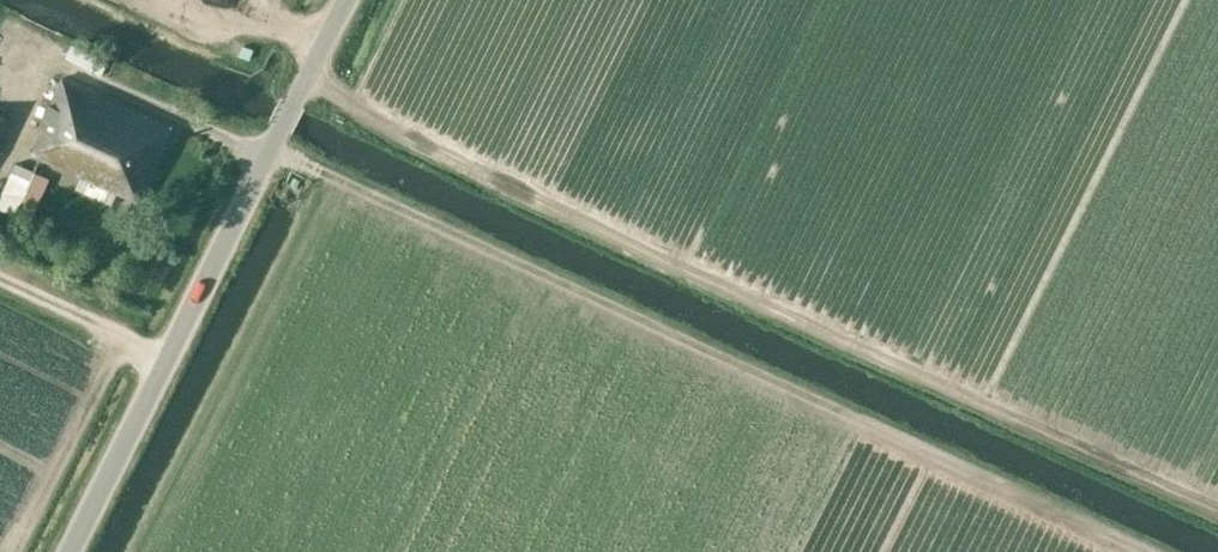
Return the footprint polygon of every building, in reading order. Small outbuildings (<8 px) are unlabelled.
[(42,133),(32,154),(48,162),(55,165),(77,175),(82,177),(77,189),(110,204),(112,199),(115,192),(136,202),(149,174),(172,125),(62,76),(54,93),(37,131),(42,133)] [(3,142),(13,121),(0,115),(0,141),(3,142)]
